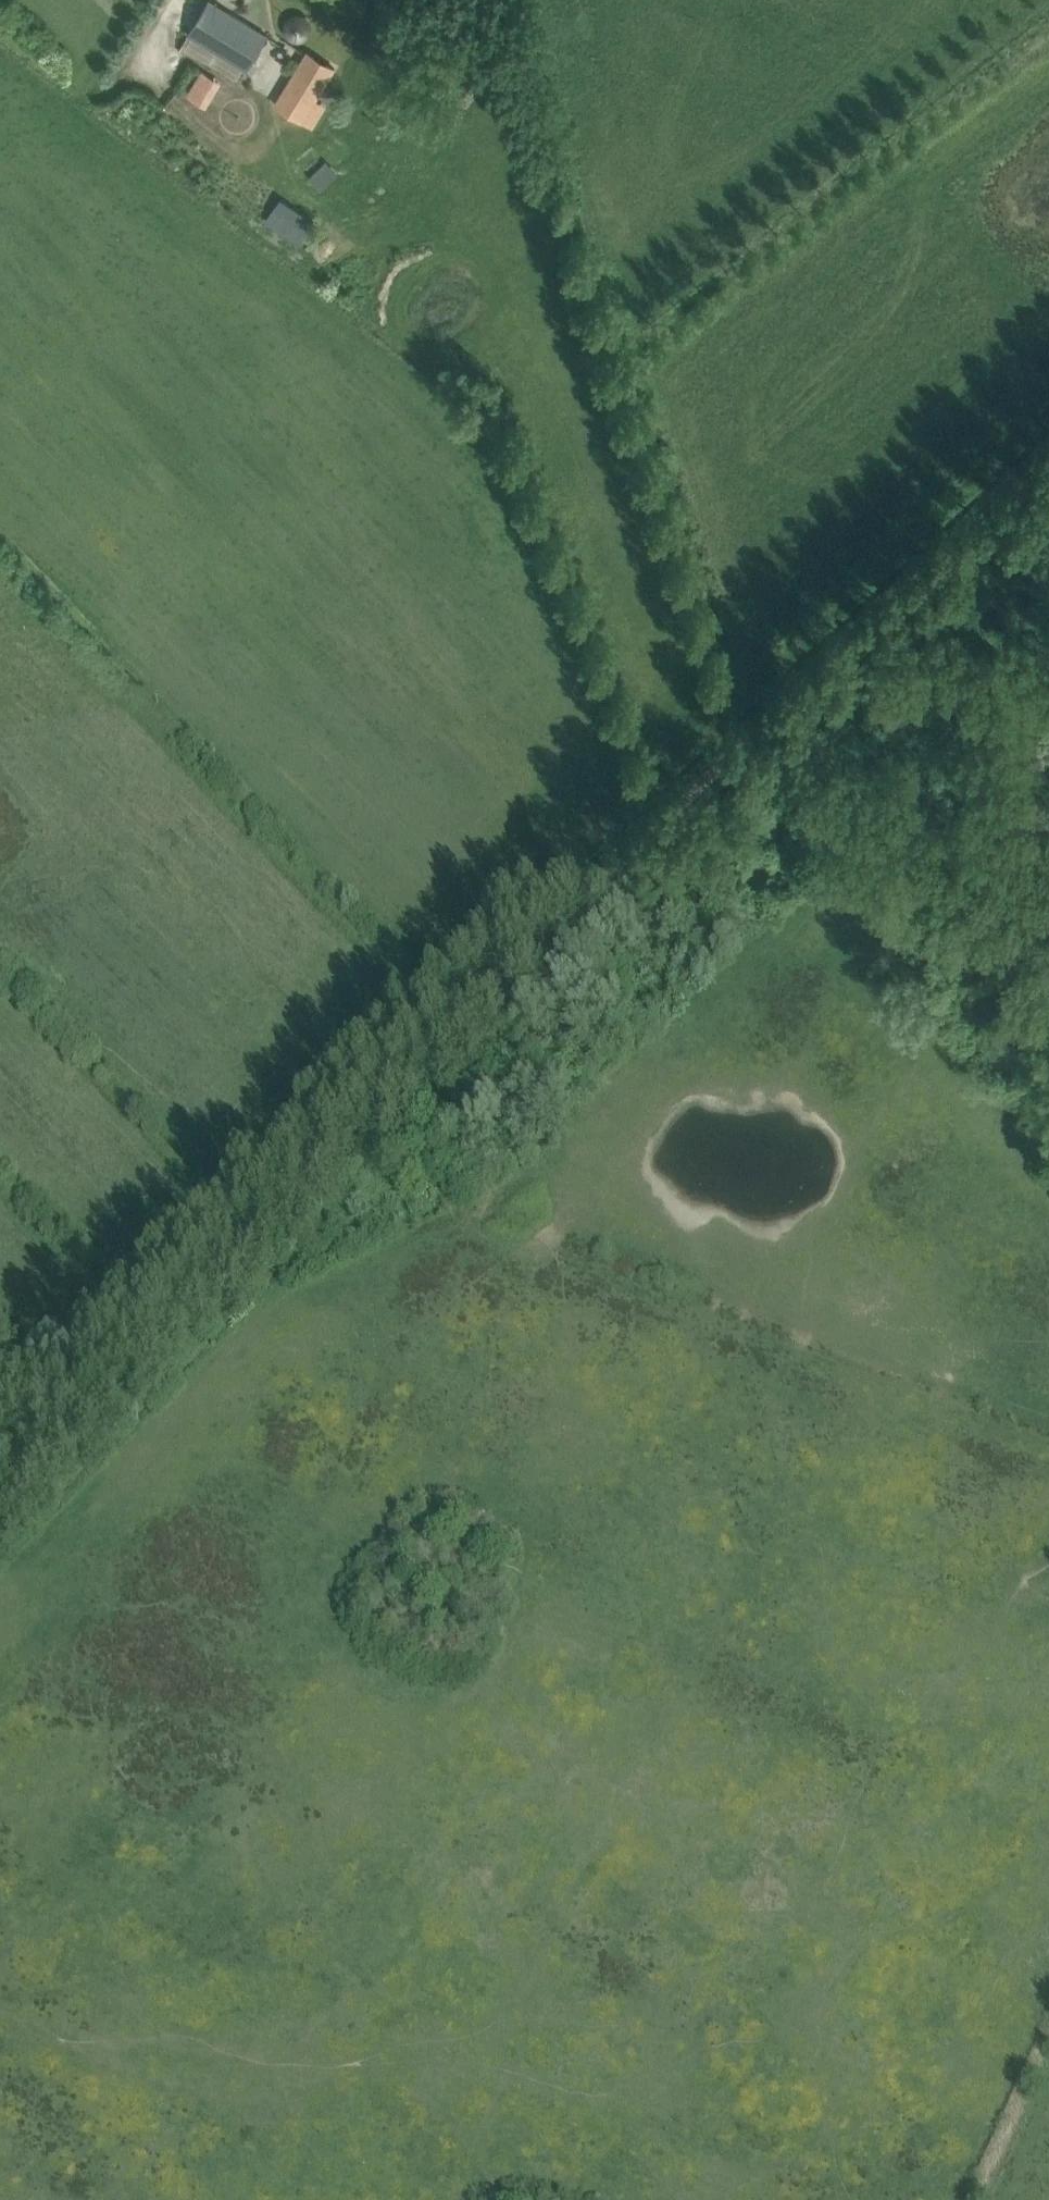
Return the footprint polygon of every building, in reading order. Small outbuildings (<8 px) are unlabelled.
[(227,11),(209,0),(208,0),(188,33),(247,70),(268,36),(227,11)] [(303,121),(336,66),(307,49),(274,104),(303,121)] [(219,82),(201,71),(186,95),(203,106),(219,82)] [(366,287),(375,275),(369,270),(360,282),(366,287)]
